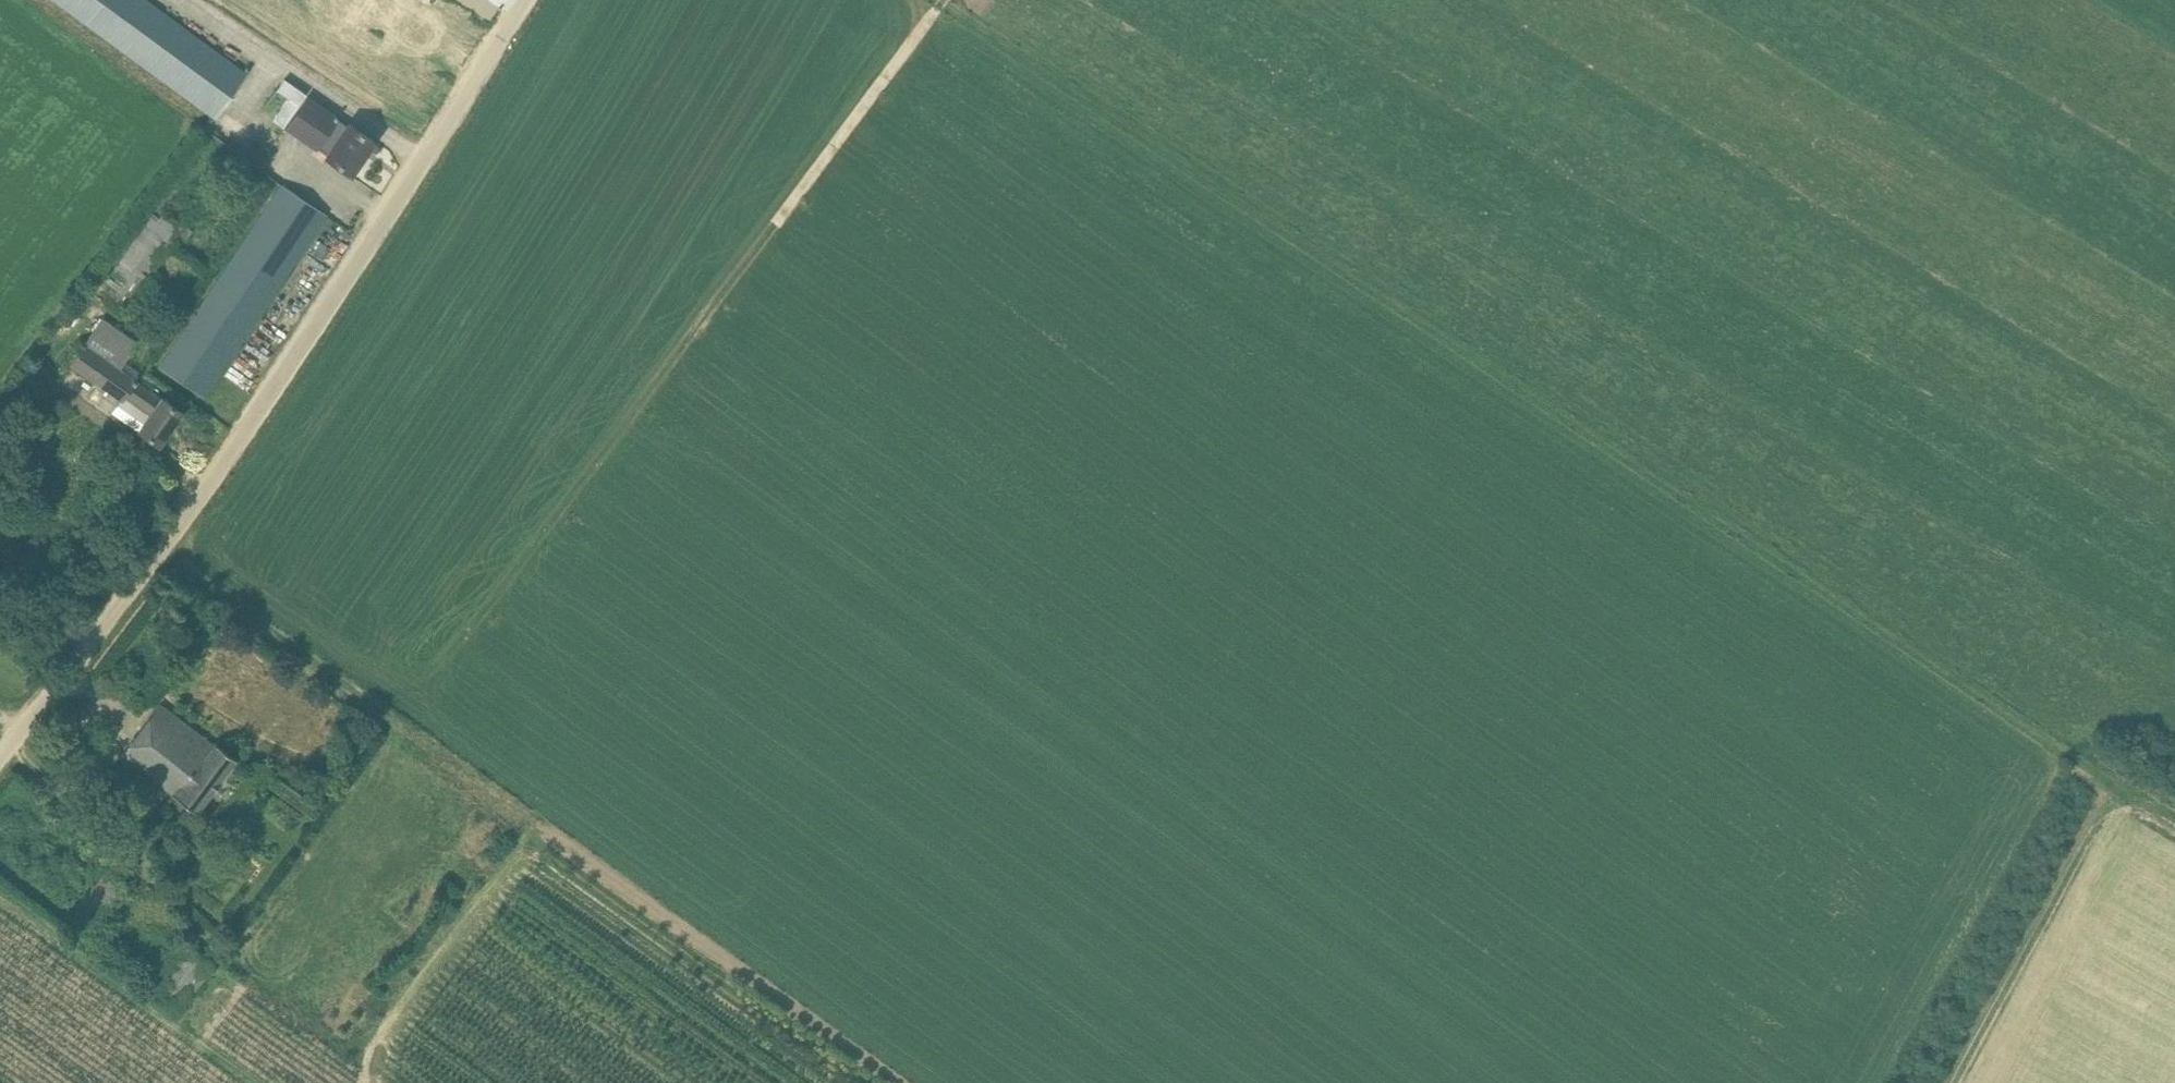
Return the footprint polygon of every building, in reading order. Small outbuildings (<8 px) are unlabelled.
[(149,0),(55,0),(217,118),(249,73),(149,0)] [(288,98),(273,120),(283,128),(307,94),(284,79),(276,90),(288,98)] [(338,118),(308,96),(286,127),(316,149),(317,148),(328,155),(326,157),(350,174),(374,141),(350,124),(348,126),(337,119),(338,118)] [(325,214),(282,185),(160,366),(204,396),(325,214)] [(136,239),(111,274),(118,278),(114,284),(103,300),(123,314),(186,226),(157,206),(135,238),(136,239)] [(138,343),(120,331),(102,318),(70,364),(123,401),(126,396),(150,413),(138,431),(159,445),(182,411),(162,397),(161,398),(136,381),(137,380),(120,369),(138,343)] [(198,810),(237,758),(216,743),(214,745),(160,704),(123,753),(198,810)]
